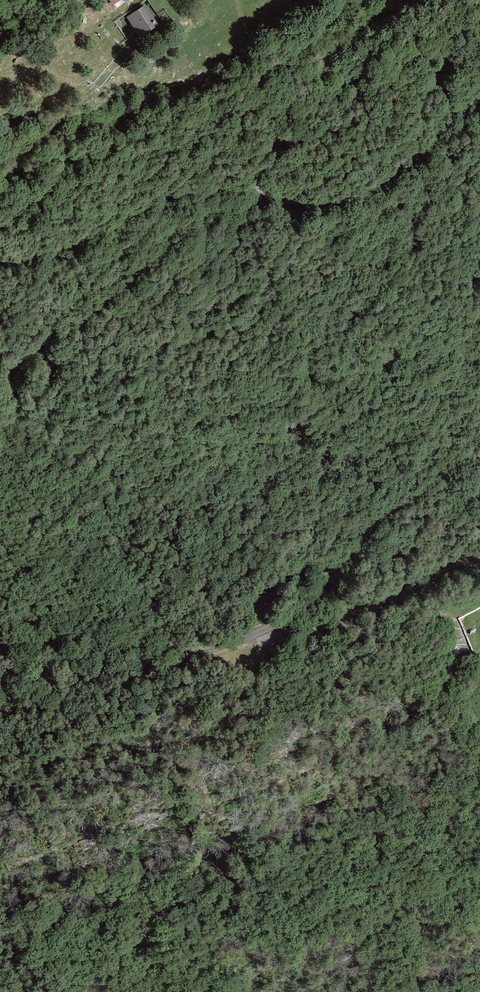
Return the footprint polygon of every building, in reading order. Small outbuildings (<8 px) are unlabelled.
[(146,5),(127,17),(139,37),(159,24),(146,5)]
